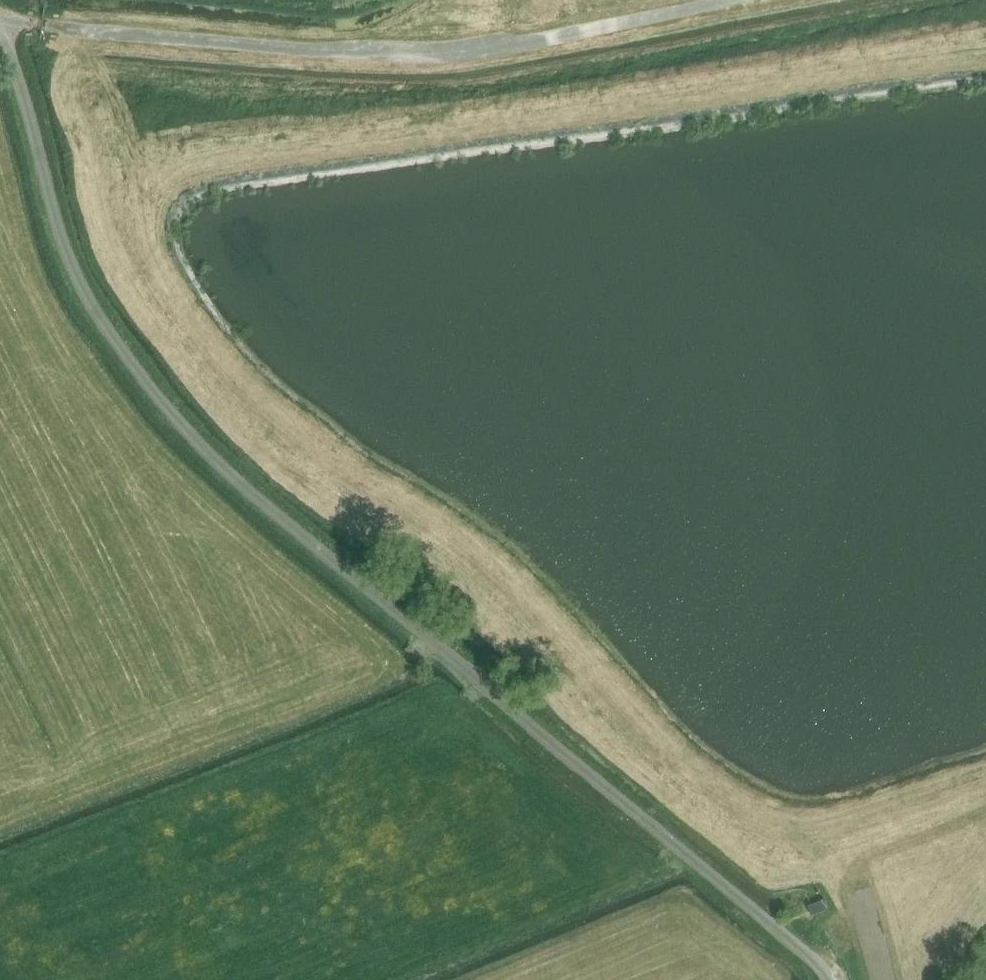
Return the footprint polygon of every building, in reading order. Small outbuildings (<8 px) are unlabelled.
[(811,915),(828,908),(824,899),(807,905),(811,915)]
